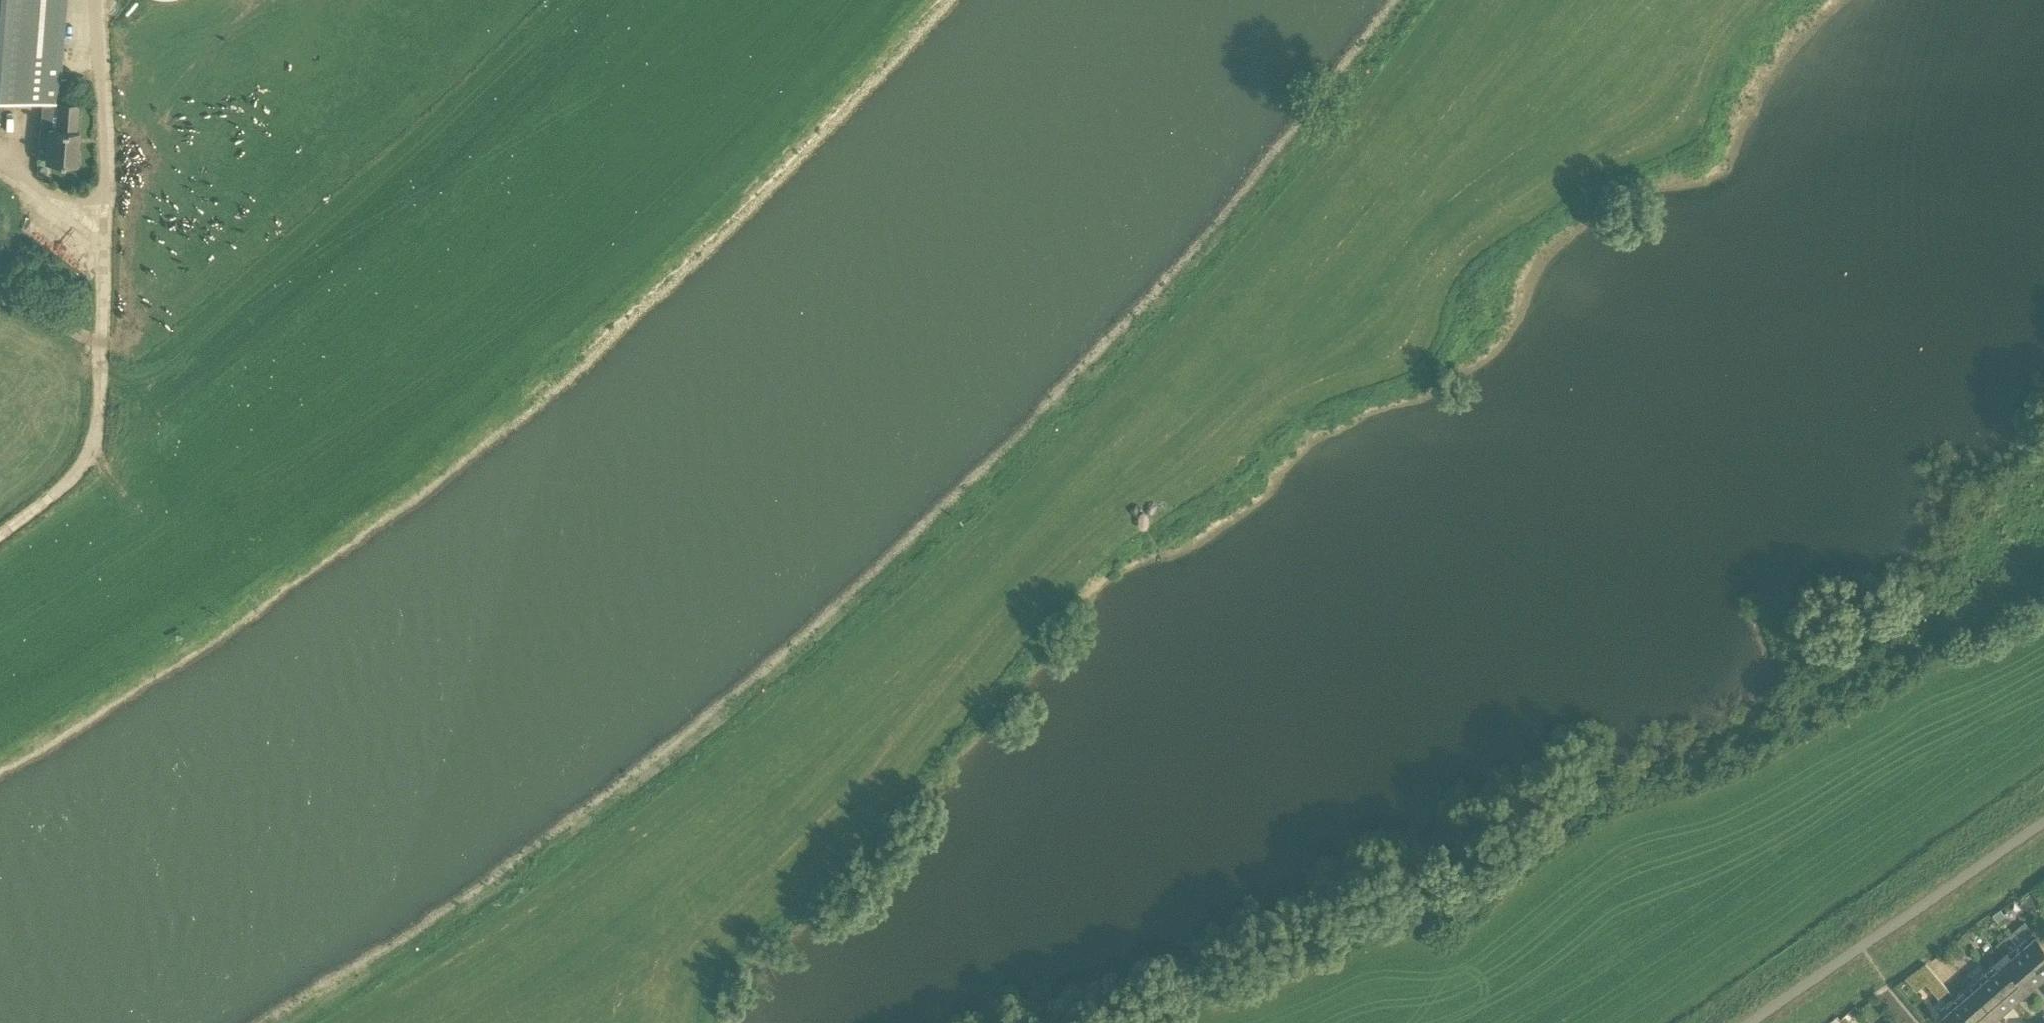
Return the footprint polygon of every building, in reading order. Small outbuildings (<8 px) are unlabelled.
[(41,101),(66,103),(68,79),(59,78),(65,0),(0,0),(0,98),(41,101)] [(66,103),(41,101),(38,144),(47,144),(45,161),(75,163),(77,132),(75,131),(77,103),(66,103)] [(2028,911),(2036,901),(2029,895),(2020,904),(2028,911)] [(2017,943),(2043,975),(2043,943),(2033,930),(2017,943)] [(2043,975),(2017,943),(2001,956),(2028,988),(2043,975)] [(2028,988),(2001,956),(1986,970),(2013,1001),(2028,988)] [(1909,974),(1905,977),(1916,989),(1934,974),(1925,963),(1909,974)] [(2013,1001),(1986,970),(1970,983),(1997,1015),(2013,1001)] [(1970,983),(1955,996),(1978,1022),(1987,1022),(1997,1015),(1970,983)] [(1955,996),(1939,1010),(1950,1022),(1978,1022),(1955,996)]
